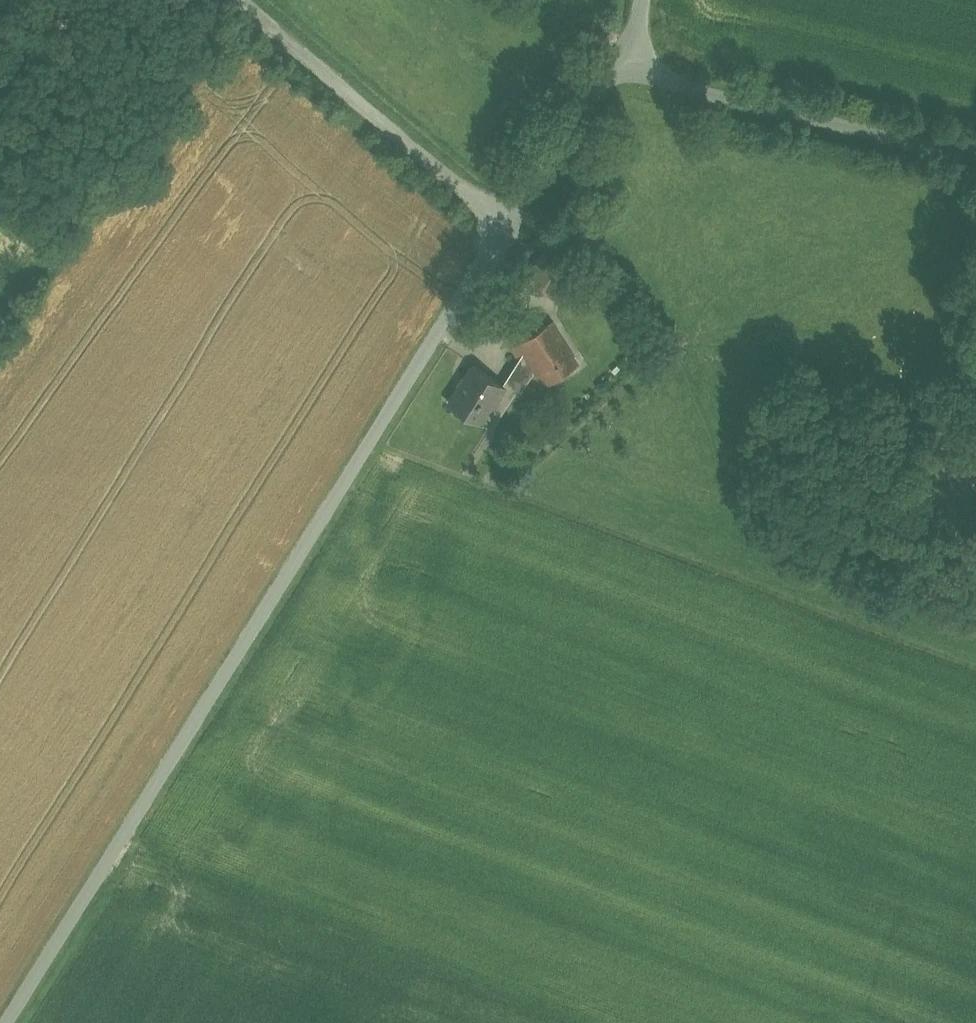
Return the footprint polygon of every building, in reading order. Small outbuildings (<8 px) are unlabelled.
[(538,295),(503,320),(532,361),(568,336),(538,295)] [(463,326),(432,383),(470,403),(501,346),(463,326)]
